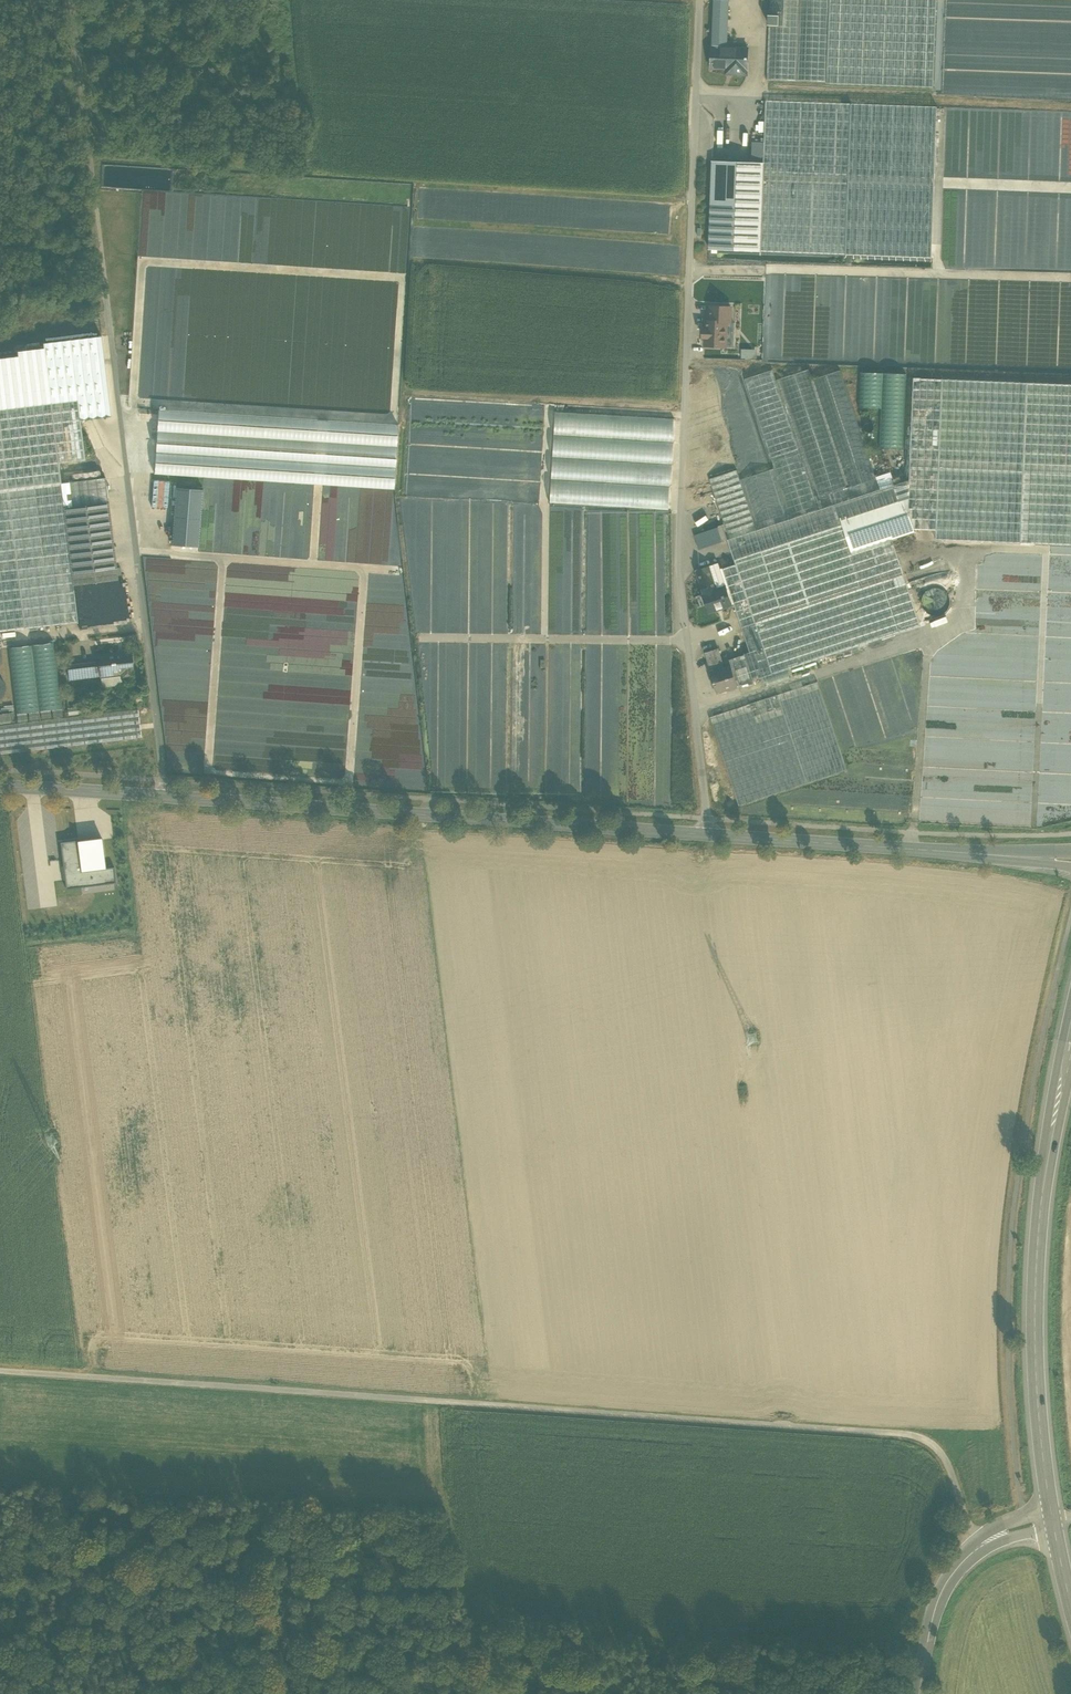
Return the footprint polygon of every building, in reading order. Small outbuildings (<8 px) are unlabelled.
[(712,47),(727,48),(729,0),(714,0),(712,47)] [(767,80),(827,82),(830,0),(769,0),(767,80)] [(827,82),(827,84),(933,87),(937,0),(830,0),(827,82)] [(712,47),(711,47),(711,68),(734,69),(734,74),(747,75),(747,70),(748,49),(727,48),(712,47)] [(851,104),(766,100),(764,163),(760,251),(846,255),(851,104)] [(937,107),(851,104),(846,255),(932,258),(937,107)] [(749,160),(761,160),(761,140),(749,140),(749,160)] [(764,163),(713,161),(709,249),(760,251),(764,163)] [(157,223),(156,217),(149,218),(147,207),(143,208),(146,225),(157,223)] [(141,245),(155,245),(155,228),(147,228),(147,234),(141,234),(141,245)] [(982,234),(982,242),(993,242),(993,259),(995,255),(999,259),(999,265),(1021,265),(1011,257),(1016,250),(1016,249),(1028,249),(1028,238),(1035,238),(1035,248),(1056,248),(1056,258),(1060,252),(1063,252),(1070,242),(1070,234),(982,234)] [(813,316),(813,303),(804,303),(804,316),(813,316)] [(731,307),(710,306),(710,320),(727,321),(727,322),(730,322),(731,307)] [(765,327),(785,328),(785,309),(779,309),(779,308),(764,307),(763,356),(764,356),(765,327)] [(710,320),(706,320),(706,330),(703,330),(703,337),(706,337),(705,346),(725,347),(727,322),(727,321),(710,320)] [(43,343),(44,348),(17,351),(18,356),(0,358),(0,490),(61,483),(58,463),(85,460),(80,420),(111,416),(101,336),(43,343)] [(739,348),(739,357),(754,357),(755,348),(739,348)] [(876,477),(840,370),(812,379),(808,369),(780,378),(820,499),(818,500),(819,503),(821,502),(823,508),(894,485),(890,472),(876,477)] [(819,509),(772,370),(744,379),(791,519),(819,509)] [(882,374),(860,373),(859,408),(881,409),(882,374)] [(904,374),(884,373),(880,448),(901,449),(904,374)] [(913,379),(909,512),(914,529),(937,530),(936,540),(1070,546),(1070,385),(913,379)] [(152,399),(150,473),(278,476),(278,480),(334,482),(331,484),(388,486),(392,482),(389,479),(394,479),(394,465),(392,468),(393,420),(383,411),(277,408),(272,413),(273,413),(267,420),(272,425),(263,424),(262,423),(267,418),(246,417),(246,405),(236,405),(236,402),(152,399)] [(555,412),(549,503),(668,510),(675,420),(555,412)] [(769,468),(742,477),(759,529),(787,520),(769,468)] [(737,470),(709,479),(729,539),(757,530),(737,470)] [(105,477),(61,483),(64,508),(108,502),(105,477)] [(0,490),(0,631),(78,622),(75,604),(64,508),(61,483),(0,490)] [(729,539),(728,540),(755,623),(742,627),(750,652),(744,654),(747,663),(753,662),(758,678),(920,625),(892,539),(852,552),(841,521),(899,501),(894,485),(823,508),(819,509),(791,519),(787,520),(759,529),(757,530),(729,539)] [(172,545),(198,547),(203,490),(176,487),(172,545)] [(899,501),(841,521),(852,552),(892,539),(915,531),(914,529),(909,512),(904,500),(899,501)] [(108,502),(64,508),(73,585),(118,580),(108,502)] [(718,527),(694,535),(699,549),(722,542),(718,527)] [(717,563),(695,570),(703,594),(726,587),(718,564),(717,563)] [(939,610),(948,604),(949,593),(943,585),(932,583),(924,590),(922,600),(929,609),(939,610)] [(703,594),(709,612),(732,604),(726,587),(703,594)] [(54,643),(8,648),(16,714),(61,708),(54,643)] [(719,649),(706,653),(712,673),(726,669),(719,649)] [(131,651),(97,654),(98,661),(99,675),(101,675),(120,673),(120,677),(133,676),(131,651)] [(98,661),(67,664),(69,678),(99,675),(98,661)] [(712,673),(710,673),(716,692),(739,685),(733,666),(726,669),(712,673)] [(120,673),(101,675),(102,686),(121,685),(120,677),(120,673)] [(817,681),(777,694),(806,782),(846,769),(817,681)] [(777,694),(710,716),(739,804),(806,782),(777,694)] [(0,725),(0,753),(140,738),(137,709),(0,725)] [(106,868),(102,839),(79,843),(78,840),(60,842),(66,889),(116,883),(114,867),(106,868)]
